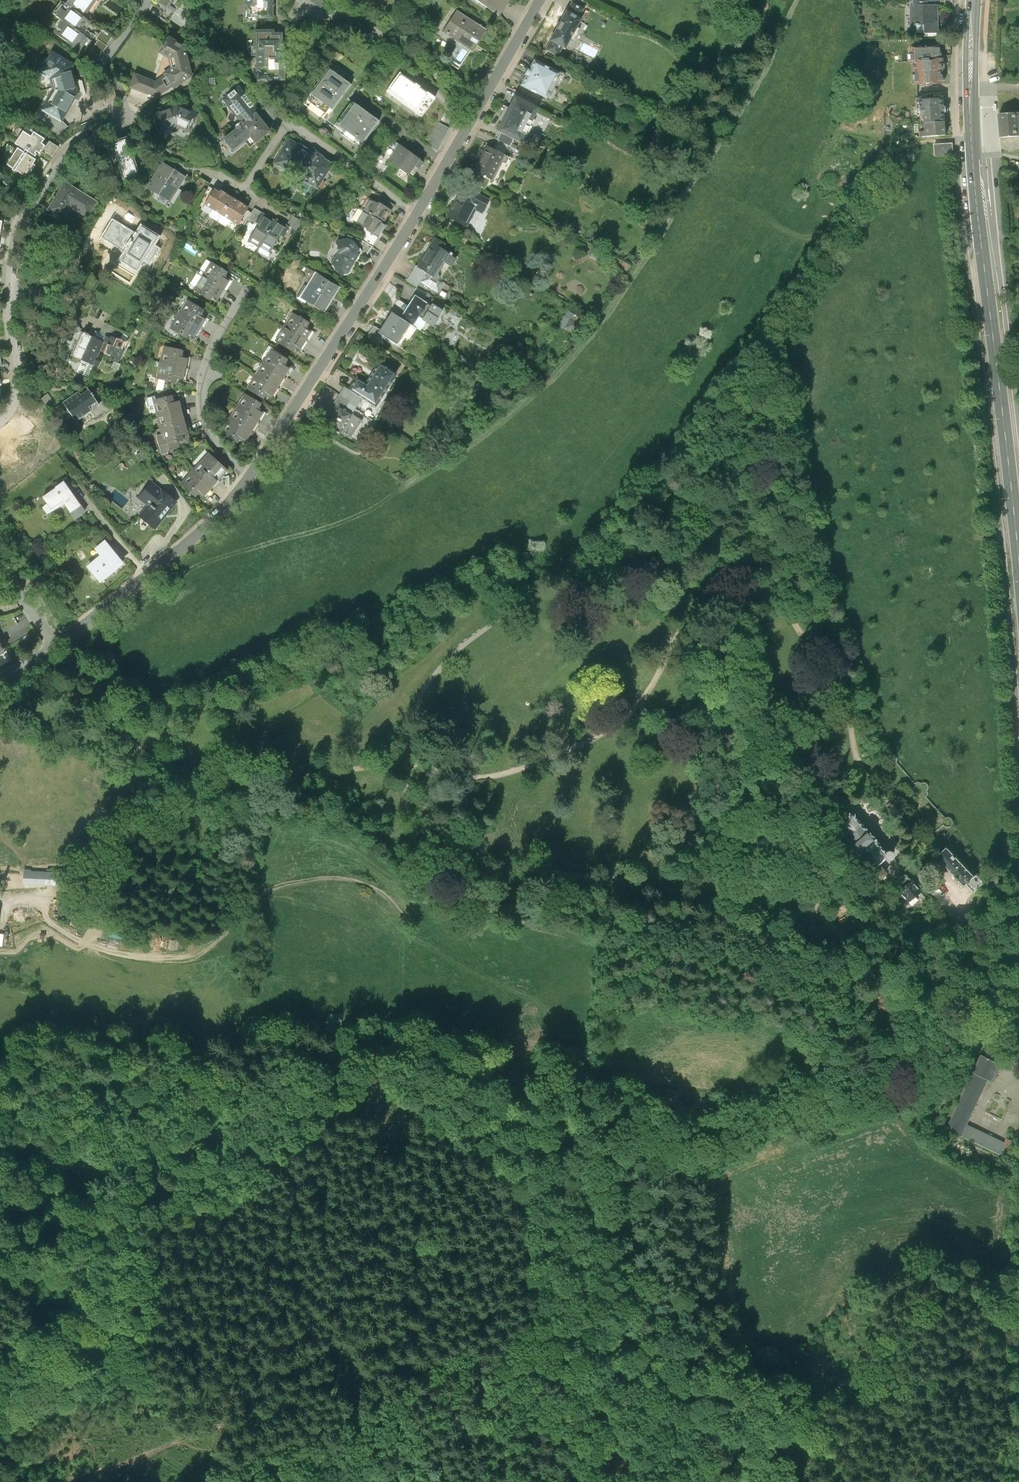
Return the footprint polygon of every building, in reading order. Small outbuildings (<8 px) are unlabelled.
[(91,15),(91,16),(102,0),(76,0),(74,3),(91,15)] [(248,10),(250,10),(250,19),(263,19),(263,17),(277,17),(277,0),(248,0),(248,10)] [(504,13),(513,0),(484,0),(504,13)] [(938,4),(928,4),(914,5),(910,5),(911,24),(925,24),(925,33),(939,32),(938,4)] [(95,36),(90,32),(98,21),(91,16),(91,15),(89,17),(76,8),(74,11),(69,8),(65,14),(70,18),(61,30),(86,48),(95,36)] [(587,17),(573,9),(552,48),(563,54),(568,46),(571,47),(587,17)] [(491,29),(463,10),(449,30),(477,49),(491,29)] [(105,37),(89,59),(98,66),(114,43),(113,42),(119,34),(109,27),(103,36),(105,37)] [(278,28),(259,29),(259,47),(261,47),(262,78),(289,78),(289,51),(287,51),(287,46),(289,46),(289,40),(287,40),(286,31),(278,31),(278,28)] [(168,51),(177,57),(179,66),(171,72),(172,73),(163,80),(142,72),(137,85),(163,95),(180,83),(181,86),(199,74),(193,45),(178,36),(168,51)] [(911,63),(913,63),(914,75),(914,85),(916,85),(916,88),(943,87),(943,74),(943,71),(946,71),(945,62),(942,62),(942,48),(911,49),(911,63)] [(53,80),(57,90),(54,95),(52,94),(50,97),(49,97),(44,106),(45,106),(42,110),(50,114),(44,125),(49,128),(51,125),(54,127),(60,123),(77,93),(71,72),(72,64),(52,52),(41,72),(53,80)] [(565,72),(540,59),(527,84),(552,97),(565,72)] [(357,82),(334,66),(309,101),(332,117),(357,82)] [(435,99),(401,73),(386,93),(394,98),(395,97),(415,112),(414,114),(420,119),(435,99)] [(231,98),(249,121),(251,122),(264,112),(266,110),(247,86),(231,98)] [(943,97),(920,98),(920,116),(924,116),(924,123),(944,123),(943,97)] [(537,108),(516,98),(499,130),(502,132),(515,138),(514,139),(516,140),(516,139),(520,141),(524,140),(528,132),(527,128),(537,108)] [(385,119),(358,99),(340,122),(368,143),(385,119)] [(165,111),(171,128),(184,123),(195,129),(204,114),(186,104),(165,111)] [(999,112),(1000,126),(1001,135),(1018,134),(1018,113),(1018,110),(999,112)] [(278,130),(264,112),(251,122),(249,121),(245,124),(245,129),(233,139),(241,149),(259,135),(264,141),(278,130)] [(440,121),(432,139),(444,145),(452,127),(440,121)] [(946,137),(945,123),(944,123),(924,123),(925,133),(920,133),(921,137),(946,137)] [(33,125),(22,141),(41,153),(43,148),(47,150),(52,143),(49,141),(51,136),(33,125)] [(116,139),(131,177),(150,169),(135,131),(116,139)] [(515,138),(502,132),(498,141),(508,146),(510,147),(514,139),(515,138)] [(1001,146),(1018,145),(1018,134),(1001,135),(1001,146)] [(300,172),(303,174),(319,148),(315,148),(306,143),(302,143),(294,137),(279,161),(293,170),(296,165),(302,169),(300,172)] [(429,160),(401,139),(397,144),(402,148),(395,158),(419,175),(429,160)] [(65,146),(56,140),(50,149),(59,155),(65,146)] [(508,146),(498,141),(493,149),(504,155),(508,146)] [(953,143),(934,144),(934,156),(953,155),(953,143)] [(24,145),(13,161),(30,172),(33,168),(36,169),(40,162),(38,161),(41,156),(24,145)] [(493,149),(487,146),(478,163),(476,163),(472,171),(474,173),(484,178),(485,177),(490,180),(491,180),(504,155),(493,149)] [(328,154),(319,148),(303,174),(323,187),(338,163),(329,157),(328,154)] [(170,161),(155,185),(177,200),(192,176),(170,161)] [(34,169),(27,178),(38,186),(45,177),(34,169)] [(485,189),(490,180),(485,177),(484,178),(474,173),(470,181),(485,189)] [(72,181),(55,209),(70,218),(78,205),(95,216),(104,201),(72,181)] [(468,185),(453,214),(472,225),(481,208),(488,211),(494,199),(468,185)] [(211,202),(228,212),(238,195),(227,188),(225,191),(220,187),(211,202)] [(384,191),(380,198),(396,209),(400,203),(384,191)] [(254,205),(238,195),(228,212),(243,221),(252,207),(254,205)] [(367,207),(372,210),(389,220),(396,209),(380,198),(374,195),(367,207)] [(261,205),(258,210),(254,216),(264,222),(270,211),(261,205)] [(258,210),(252,207),(243,221),(249,225),(254,216),(258,210)] [(391,222),(389,220),(372,210),(364,223),(383,235),(391,222)] [(267,245),(282,218),(270,211),(264,222),(254,237),(267,245)] [(296,227),(282,218),(267,245),(277,251),(280,246),(283,248),(296,227)] [(168,246),(150,229),(143,226),(112,224),(111,244),(141,245),(155,259),(168,246)] [(450,242),(441,236),(422,265),(432,271),(438,275),(448,259),(457,264),(461,258),(445,248),(450,242)] [(344,252),(338,263),(343,272),(347,275),(350,272),(352,273),(363,254),(364,252),(364,248),(363,245),(361,242),(358,240),(352,238),(342,240),(344,252)] [(218,260),(209,274),(232,289),(237,281),(231,277),(235,271),(218,260)] [(426,280),(432,271),(422,265),(421,264),(412,278),(423,284),(426,280)] [(322,271),(305,296),(328,311),(345,286),(322,271)] [(438,275),(432,271),(426,280),(443,292),(447,286),(445,285),(448,281),(438,275)] [(232,289),(209,274),(200,288),(218,300),(221,296),(225,299),(232,289)] [(421,292),(407,314),(419,322),(425,313),(435,319),(443,306),(421,292)] [(186,313),(209,327),(214,319),(209,315),(212,309),(195,298),(186,313)] [(405,343),(419,322),(407,314),(397,308),(384,327),(383,329),(390,333),(405,343)] [(575,310),(567,323),(581,330),(588,317),(575,310)] [(300,312),(291,325),(315,339),(320,331),(315,328),(318,323),(300,312)] [(202,337),(209,327),(186,313),(177,326),(195,338),(198,334),(202,337)] [(372,335),(384,343),(390,333),(383,329),(384,327),(379,324),(372,335)] [(310,348),(315,339),(291,325),(283,338),(301,350),(305,345),(310,348)] [(110,339),(89,330),(80,352),(101,361),(107,347),(110,339)] [(113,333),(110,339),(107,347),(114,349),(113,351),(128,357),(132,348),(129,347),(132,339),(120,334),(119,335),(113,333)] [(168,361),(194,367),(197,357),(190,356),(191,349),(172,345),(168,361)] [(279,349),(270,362),(293,377),(298,369),(292,366),(296,360),(279,349)] [(6,385),(3,363),(9,363),(7,351),(0,352),(0,386),(6,385)] [(82,358),(77,370),(83,372),(88,361),(82,358)] [(121,358),(118,364),(126,367),(128,362),(121,358)] [(192,378),(194,367),(168,361),(164,377),(186,382),(187,377),(192,378)] [(270,362),(263,373),(286,387),(293,377),(270,362)] [(363,376),(355,388),(366,396),(380,405),(401,374),(385,364),(372,382),(363,376)] [(286,387),(263,373),(254,387),(272,399),(275,394),(279,397),(286,387)] [(366,396),(355,388),(350,385),(338,404),(343,407),(345,405),(355,412),(366,396)] [(70,402),(83,421),(98,411),(96,408),(104,402),(93,386),(70,402)] [(55,391),(45,398),(53,408),(62,401),(55,391)] [(252,394),(244,406),(266,421),(270,414),(266,411),(269,405),(252,394)] [(160,400),(164,414),(190,408),(188,400),(182,401),(181,395),(160,400)] [(366,419),(355,412),(345,405),(343,407),(333,423),(345,431),(346,429),(356,435),(366,419)] [(244,406),(236,417),(259,432),(266,421),(244,406)] [(164,414),(168,429),(194,422),(190,408),(164,414)] [(323,420),(310,412),(305,421),(318,428),(323,420)] [(259,432),(236,417),(227,431),(245,443),(249,437),(254,440),(259,432)] [(196,430),(194,422),(168,429),(172,443),(193,438),(191,431),(196,430)] [(216,452),(200,467),(220,487),(235,471),(216,452)] [(210,496),(220,487),(200,467),(187,481),(203,497),(207,492),(210,496)] [(177,505),(151,484),(139,499),(149,507),(140,518),(156,531),(177,505)] [(62,485),(41,499),(49,510),(60,502),(69,515),(79,508),(62,485)] [(121,568),(102,544),(93,551),(99,559),(85,570),(98,586),(121,568)] [(829,819),(836,813),(822,797),(815,803),(829,819)] [(877,866),(885,859),(886,860),(887,860),(888,861),(889,861),(890,860),(891,860),(892,860),(892,859),(893,858),(893,857),(894,856),(893,855),(893,854),(893,853),(892,853),(892,852),(891,852),(890,851),(889,851),(888,851),(887,851),(886,851),(886,852),(873,837),(876,835),(871,830),(868,832),(852,814),(840,825),(841,826),(838,829),(849,841),(841,848),(852,861),(859,855),(873,870),(873,869),(881,879),(886,875),(877,866)] [(947,849),(937,858),(964,886),(965,885),(974,877),(947,849)] [(21,870),(20,883),(54,884),(54,871),(21,870)] [(905,874),(893,885),(909,903),(909,902),(912,906),(919,900),(916,897),(921,892),(905,874)] [(976,875),(974,877),(965,885),(973,893),(983,883),(976,875)] [(986,1048),(982,1055),(997,1062),(1000,1055),(986,1048)] [(997,1062),(982,1055),(970,1081),(963,1077),(961,1080),(952,1099),(959,1103),(946,1131),(1009,1160),(1013,1143),(1006,1140),(1004,1145),(965,1127),(988,1080),(992,1082),(1001,1064),(997,1062)] [(1005,1081),(1013,1062),(1005,1058),(997,1078),(1005,1081)] [(679,1089),(668,1088),(667,1101),(677,1102),(679,1089)] [(692,1093),(686,1092),(682,1095),(681,1101),(684,1105),(690,1106),(695,1103),(695,1098),(692,1093)]
